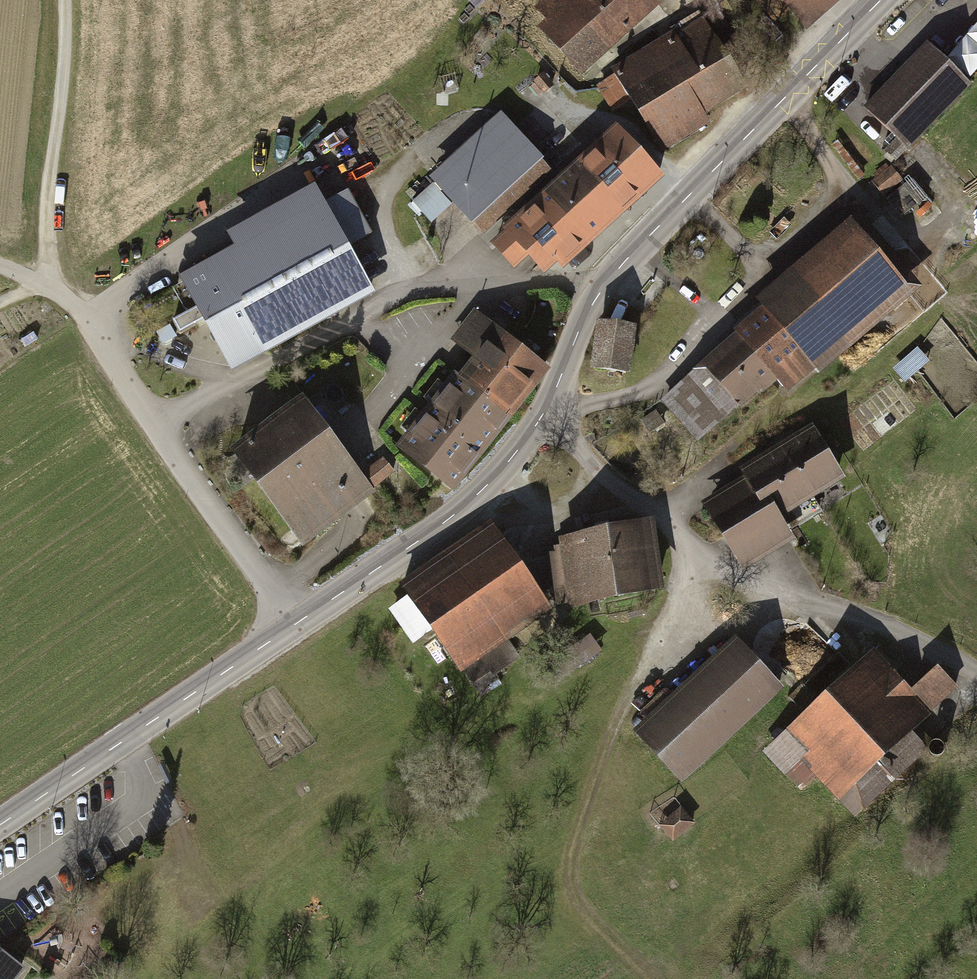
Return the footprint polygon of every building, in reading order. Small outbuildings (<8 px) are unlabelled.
[(664,7),(657,0),(541,0),(546,5),(539,12),(549,24),(542,30),(586,78),(664,7)] [(781,26),(795,13),(814,35),(855,0),(757,0),(781,26)] [(708,20),(618,73),(621,78),(602,90),(617,116),(637,105),(669,158),(718,129),(713,119),(753,96),(708,20)] [(947,60),(969,79),(976,70),(976,25),(947,60)] [(972,86),(926,42),(862,108),(895,140),(884,152),(896,164),(972,86)] [(555,89),(546,79),(535,89),(545,99),(555,89)] [(455,202),(483,233),(550,171),(503,120),(413,203),(432,223),(455,202)] [(619,133),(573,175),(593,197),(596,194),(617,217),(660,178),(619,133)] [(876,185),(889,201),(909,184),(895,168),(893,170),(889,166),(876,178),(880,182),(876,185)] [(573,175),(546,199),(587,244),(617,217),(596,194),(593,197),(573,175)] [(207,320),(234,371),(377,295),(351,245),(371,235),(347,190),(325,201),(317,186),(228,233),(236,248),(183,276),(201,308),(178,321),(184,332),(207,320)] [(587,244),(546,199),(502,239),(521,260),(528,254),(543,270),(555,259),(562,267),(587,244)] [(739,335),(666,397),(685,419),(696,409),(713,430),(763,388),(767,393),(780,382),(791,395),(819,371),(822,375),(925,289),(861,213),(757,301),(764,308),(736,331),(739,335)] [(477,363),(460,384),(510,422),(548,374),(474,317),(453,344),(477,363)] [(633,327),(601,324),(597,369),(628,372),(633,327)] [(904,369),(896,375),(906,388),(914,381),(904,369)] [(453,496),(510,422),(460,384),(455,380),(399,454),(453,496)] [(370,477),(312,401),(239,457),(308,548),(400,478),(389,463),(370,477)] [(667,428),(658,414),(643,423),(652,438),(667,428)] [(748,470),(752,476),(782,524),(851,481),(817,427),(748,470)] [(793,543),(782,524),(752,476),(707,503),(749,570),(793,543)] [(550,552),(559,609),(665,591),(654,523),(608,531),(607,525),(593,527),(594,534),(557,540),(559,551),(550,552)] [(491,529),(406,587),(414,599),(396,612),(419,644),(438,631),(476,687),(514,662),(502,644),(548,612),(491,529)] [(607,653),(594,636),(572,652),(584,670),(607,653)] [(636,736),(686,788),(788,690),(738,638),(636,736)] [(918,695),(878,653),(767,757),(801,792),(816,778),(858,822),(935,749),(920,733),(965,690),(945,669),(918,695)] [(687,811),(666,828),(679,844),(700,827),(687,811)] [(0,949),(0,978),(22,978),(28,970),(5,953),(0,949)]
